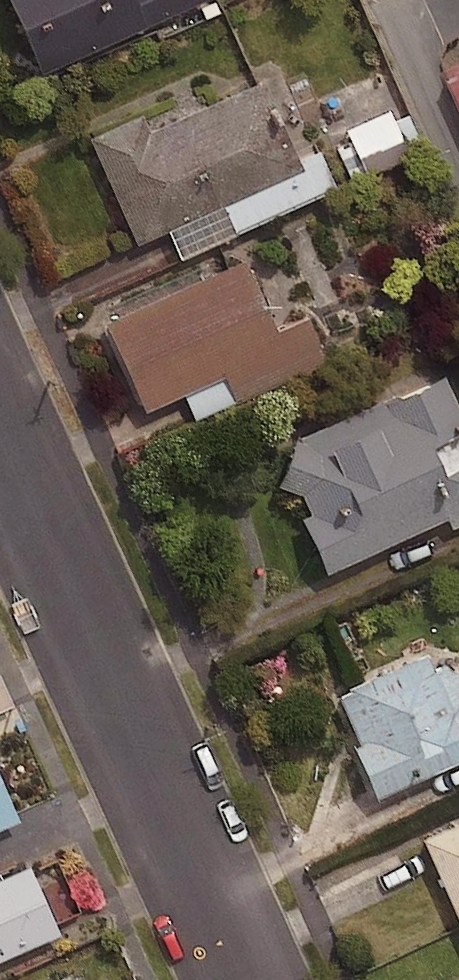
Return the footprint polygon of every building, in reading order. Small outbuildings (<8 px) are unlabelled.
[(34,68),(187,0),(4,0),(34,68)] [(438,75),(458,122),(458,66),(438,75)] [(137,110),(85,133),(132,238),(298,164),(257,74),(144,125),(137,110)] [(406,156),(386,109),(329,133),(349,180),(406,156)] [(241,256),(102,317),(141,404),(217,371),(233,407),(328,365),(304,309),(271,323),(241,256)] [(438,367),(290,432),(274,480),(294,487),(303,507),(294,511),(319,566),(440,513),(446,525),(458,519),(458,415),(438,367)] [(334,688),(356,739),(348,743),(370,791),(458,752),(458,675),(442,661),(426,668),(418,651),(334,688)] [(0,680),(0,704),(9,700),(0,680)] [(14,816),(0,783),(0,823),(14,816)] [(418,833),(458,927),(458,815),(418,833)] [(0,871),(0,954),(56,930),(25,860),(0,871)] [(41,979),(72,979),(67,969),(41,979)]
